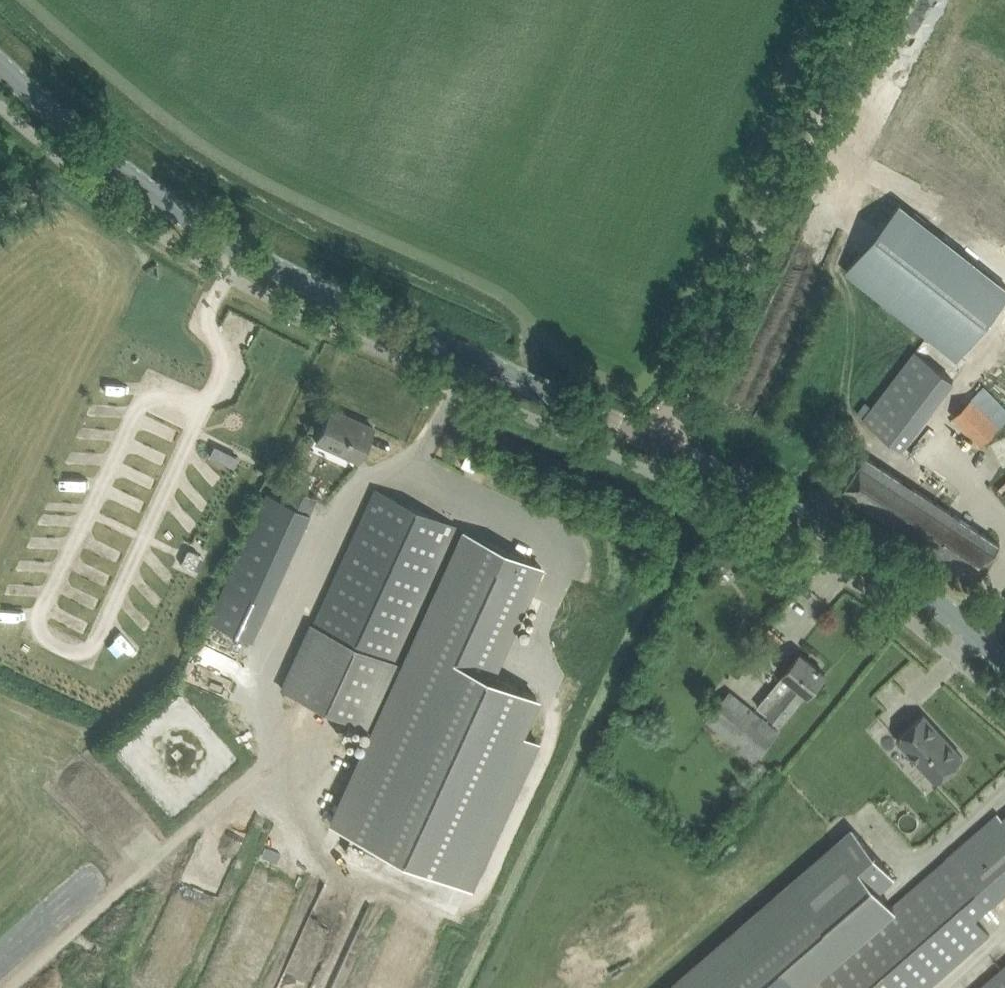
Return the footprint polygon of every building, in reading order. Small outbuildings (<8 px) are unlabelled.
[(982,244),(969,260),(899,204),(848,269),(959,358),(1004,301),(1004,262),(982,244)] [(864,418),(909,452),(922,435),(915,430),(953,380),(915,351),(864,418)] [(980,445),(1004,420),(1004,406),(983,384),(952,416),(980,445)] [(331,408),(316,441),(359,460),(374,427),(331,408)] [(227,453),(223,462),(234,468),(238,458),(227,453)] [(467,453),(462,464),(473,469),(478,458),(467,453)] [(842,490),(978,579),(1000,544),(865,455),(842,490)] [(205,618),(251,640),(317,496),(287,482),(280,499),(262,491),(205,618)] [(281,689),(363,726),(393,661),(399,664),(402,656),(396,654),(455,526),(374,489),(312,624),(281,689)] [(469,887),(536,739),(520,732),(536,696),(490,675),(540,565),(466,531),(332,824),(469,887)] [(187,550),(181,563),(182,565),(189,568),(191,570),(194,569),(200,556),(199,553),(190,549),(187,550)] [(716,560),(716,566),(719,570),(725,571),(729,568),(730,562),(726,558),(721,557),(716,560)] [(190,663),(230,679),(238,659),(198,643),(190,663)] [(758,706),(766,712),(781,724),(806,693),(808,694),(825,674),(801,654),(784,674),(758,706)] [(707,718),(720,730),(754,758),(777,731),(730,691),(707,718)] [(897,738),(937,781),(963,757),(924,714),(897,738)] [(998,814),(982,828),(893,906),(816,972),(817,974),(829,987),(927,987),(990,934),(975,917),(997,898),(1004,891),(1004,822),(998,814)] [(816,972),(893,906),(879,890),(894,876),(855,831),(854,831),(673,987),(800,987),(817,974),(816,972)] [(980,987),(1004,987),(1004,966),(980,987)]
